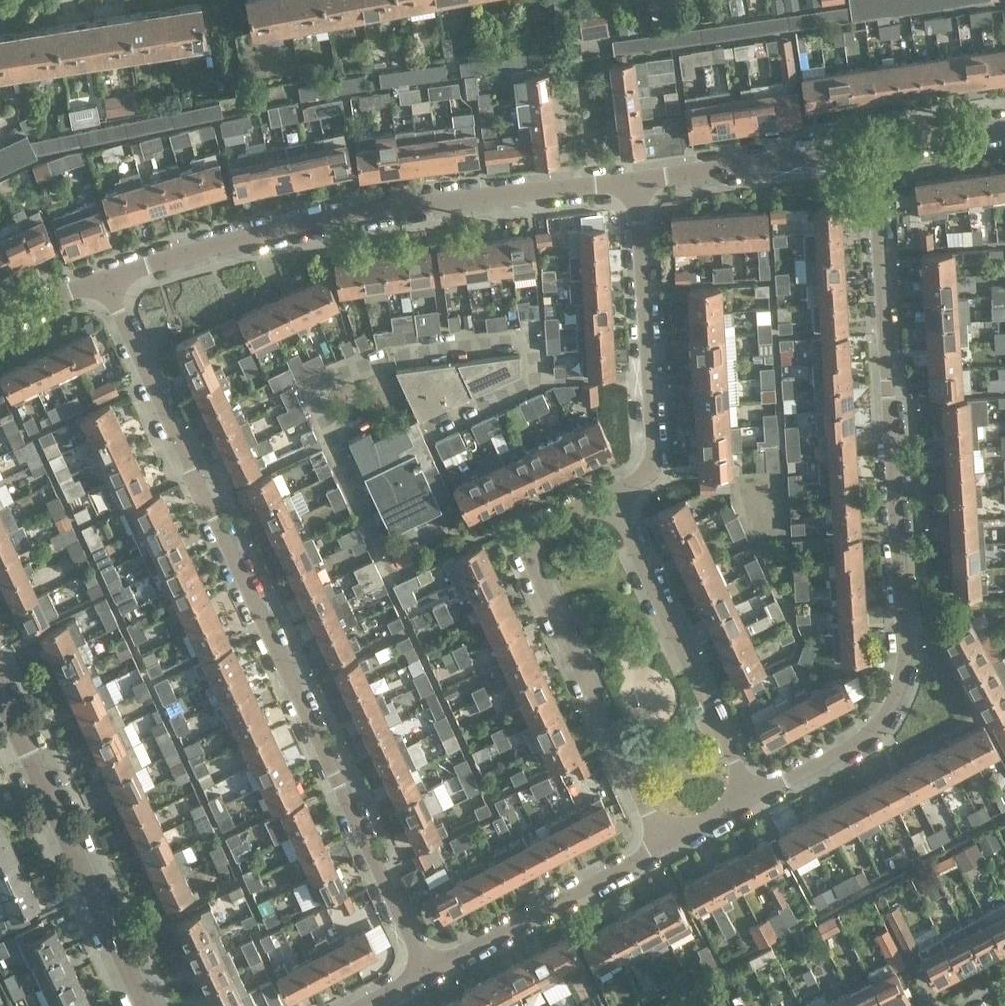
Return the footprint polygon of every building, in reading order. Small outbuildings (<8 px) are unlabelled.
[(286,0),(248,0),(253,30),(290,23),(286,0)] [(323,0),(286,0),(290,23),(326,17),(323,0)] [(360,0),(323,0),(326,17),(362,11),(360,0)] [(362,11),(398,4),(398,0),(360,0),(362,11)] [(774,10),(786,8),(784,0),(772,0),(774,10)] [(865,19),(862,0),(849,0),(850,5),(852,20),(852,21),(865,19)] [(878,17),(875,0),(862,0),(865,19),(877,17),(878,17)] [(889,15),(890,15),(888,0),(875,0),(878,17),(889,15)] [(903,13),(901,0),(888,0),(890,15),(903,13)] [(903,13),(916,12),(914,0),(901,0),(903,13)] [(916,12),(928,10),(927,0),(914,0),(916,12)] [(941,8),(940,0),(927,0),(928,10),(941,8)] [(163,9),(169,45),(206,40),(200,3),(163,9)] [(842,7),(844,21),(852,20),(850,5),(842,7)] [(677,9),(680,24),(697,22),(695,6),(677,9)] [(837,22),(844,21),(842,7),(834,8),(837,22)] [(1003,7),(969,11),(971,26),(992,23),(991,15),(1004,13),(1003,7)] [(829,23),(837,22),(834,8),(827,9),(829,23)] [(169,45),(163,9),(127,14),(133,51),(169,45)] [(819,10),(821,24),(829,23),(827,9),(819,10)] [(652,10),(638,13),(641,27),(655,24),(652,10)] [(813,25),(821,24),(819,10),(811,11),(813,25)] [(805,27),(813,25),(811,11),(803,12),(805,27)] [(797,28),(805,27),(803,12),(795,13),(797,28)] [(787,15),(789,29),(797,28),(795,13),(787,15)] [(127,14),(91,20),(97,57),(133,51),(127,14)] [(781,30),(789,29),(787,15),(779,16),(781,30)] [(890,22),(889,15),(878,17),(877,17),(880,38),(901,35),(899,21),(890,22)] [(944,15),(924,18),(926,31),(946,29),(944,15)] [(620,33),(636,31),(634,16),(617,18),(620,33)] [(773,31),(781,30),(779,16),(771,17),(773,31)] [(763,18),(765,32),(773,31),(771,17),(763,18)] [(757,34),(765,32),(763,18),(755,19),(757,34)] [(749,35),(757,34),(755,19),(747,20),(749,35)] [(91,20),(55,25),(60,62),(97,57),(91,20)] [(742,36),(749,35),(747,20),(739,22),(742,36)] [(734,37),(742,36),(739,22),(732,23),(734,37)] [(724,24),(726,38),(734,37),(732,23),(724,24)] [(718,39),(726,38),(724,24),(716,25),(718,39)] [(55,25),(19,31),(24,68),(60,62),(55,25)] [(710,40),(718,39),(716,25),(708,26),(710,40)] [(702,42),(710,40),(708,26),(700,27),(702,42)] [(694,43),(702,42),(700,27),(692,28),(694,43)] [(853,29),(855,41),(868,39),(866,27),(853,29)] [(686,44),(694,43),(692,28),(684,30),(686,44)] [(844,29),(846,43),(855,42),(855,41),(853,29),(853,28),(844,29)] [(835,45),(846,43),(844,29),(822,32),(824,47),(835,45)] [(678,45),(686,44),(684,30),(676,31),(678,45)] [(0,34),(0,71),(24,68),(19,31),(0,34)] [(668,32),(670,46),(678,45),(676,31),(668,32)] [(662,47),(670,46),(668,32),(660,33),(662,47)] [(655,49),(662,47),(660,33),(652,34),(655,49)] [(645,35),(647,50),(655,49),(652,34),(645,35)] [(639,51),(647,50),(645,35),(637,37),(639,51)] [(798,50),(809,48),(807,35),(796,36),(798,50)] [(631,52),(639,51),(637,37),(629,38),(631,52)] [(801,120),(790,37),(780,39),(780,37),(766,40),(768,53),(779,52),(783,80),(772,82),(773,92),(778,123),(801,120)] [(623,53),(630,52),(631,52),(629,38),(621,39),(623,53)] [(617,54),(623,53),(621,39),(613,40),(613,41),(615,55),(617,54)] [(994,40),(982,42),(983,51),(986,51),(990,80),(1004,78),(1004,48),(995,49),(994,40)] [(745,43),(747,55),(757,53),(755,41),(745,43)] [(745,55),(747,55),(745,43),(734,44),(736,58),(745,57),(745,55)] [(445,58),(455,57),(453,45),(444,46),(445,58)] [(723,46),(711,48),(713,61),(714,65),(722,67),(726,67),(723,46)] [(702,49),(704,63),(713,61),(711,48),(711,47),(702,49)] [(694,64),(704,63),(702,49),(692,51),(694,64)] [(694,64),(692,51),(679,53),(683,77),(696,75),(694,64)] [(983,51),(963,54),(967,84),(990,80),(986,51),(983,51)] [(630,52),(623,53),(617,54),(618,63),(613,63),(615,85),(636,82),(637,84),(649,82),(650,82),(676,79),(673,56),(631,61),(630,52)] [(518,54),(519,68),(528,67),(527,66),(526,58),(526,53),(518,54)] [(511,69),(519,68),(518,54),(509,55),(511,69)] [(967,84),(963,54),(940,57),(944,87),(967,84)] [(501,56),(503,70),(511,69),(509,55),(501,56)] [(877,96),(899,93),(894,64),(893,55),(882,56),(883,65),(873,67),(877,96)] [(495,71),(503,70),(501,56),(493,57),(495,71)] [(485,58),(486,72),(495,71),(493,57),(485,58)] [(526,58),(527,66),(537,64),(536,57),(526,58)] [(918,60),(922,90),(944,87),(940,57),(918,60)] [(478,73),(486,72),(485,58),(476,59),(478,73)] [(468,60),(470,75),(477,74),(477,73),(478,73),(476,59),(468,60)] [(465,76),(470,75),(468,60),(460,61),(462,76),(465,76)] [(922,90),(918,60),(894,64),(899,93),(922,90)] [(438,64),(440,79),(448,78),(446,63),(438,64)] [(431,80),(440,79),(438,64),(429,65),(431,80)] [(421,66),(423,81),(431,80),(429,65),(421,66)] [(419,82),(423,81),(421,66),(412,67),(415,82),(419,82)] [(406,83),(409,83),(415,82),(412,67),(404,69),(406,83)] [(877,96),(873,67),(850,70),(854,100),(877,96)] [(531,97),(552,94),(550,72),(529,74),(528,68),(515,69),(518,99),(531,97)] [(398,85),(406,83),(404,69),(396,70),(398,85)] [(388,71),(390,86),(398,85),(396,70),(388,71)] [(854,100),(850,70),(827,73),(832,103),(854,100)] [(381,87),(390,86),(388,71),(379,72),(381,87)] [(832,103),(827,73),(804,76),(808,106),(832,103)] [(356,75),(359,90),(367,89),(364,74),(356,75)] [(479,95),(479,92),(477,74),(470,75),(465,76),(468,97),(478,95),(479,95)] [(350,91),(359,90),(356,75),(348,76),(350,91)] [(340,78),(342,93),(350,91),(348,76),(340,78)] [(334,94),(342,93),(340,78),(331,79),(334,94)] [(323,81),(326,96),(334,94),(331,79),(323,81)] [(317,97),(326,96),(323,81),(315,82),(317,97)] [(449,82),(451,96),(461,95),(459,81),(449,82)] [(307,84),(309,99),(317,97),(315,82),(307,84)] [(428,85),(430,99),(451,96),(449,82),(428,85)] [(637,84),(636,82),(615,85),(617,107),(652,104),(658,103),(658,102),(657,92),(651,93),(649,82),(637,84)] [(755,126),(778,123),(773,92),(772,82),(751,85),(751,87),(753,99),(751,100),(752,107),(757,109),(758,121),(754,121),(755,126)] [(301,100),(309,99),(307,84),(298,85),(301,100)] [(410,87),(412,101),(422,100),(420,86),(410,87)] [(401,103),(412,101),(410,87),(409,87),(399,89),(401,103)] [(743,96),(730,98),(735,129),(755,126),(754,121),(758,121),(757,109),(752,107),(751,100),(753,99),(751,87),(742,88),(743,96)] [(665,101),(679,99),(678,90),(664,91),(665,101)] [(711,132),(735,129),(730,98),(729,90),(708,93),(709,106),(708,106),(709,113),(713,115),(715,127),(711,128),(711,132)] [(372,93),(374,106),(392,104),(390,91),(372,93)] [(479,95),(478,95),(479,104),(480,104),(493,103),(491,91),(479,92),(479,95)] [(130,92),(103,96),(106,114),(133,111),(130,92)] [(350,97),(352,109),(374,106),(372,93),(350,97)] [(709,106),(708,93),(698,94),(699,103),(686,104),(690,135),(711,132),(711,128),(715,127),(713,115),(709,113),(708,106),(709,106)] [(511,111),(512,121),(518,120),(554,116),(552,94),(531,97),(518,99),(515,98),(517,111),(511,111)] [(318,102),(321,116),(345,111),(342,98),(318,102)] [(665,101),(658,102),(658,103),(652,104),(617,107),(620,129),(642,127),(641,126),(640,116),(680,111),(679,99),(665,101)] [(213,103),(216,118),(224,116),(221,101),(213,103)] [(278,105),(282,123),(301,119),(297,101),(278,105)] [(309,118),(321,116),(318,102),(307,104),(309,118)] [(480,104),(481,112),(494,111),(494,102),(493,103),(480,104)] [(97,103),(69,108),(72,125),(101,119),(97,103)] [(208,119),(216,118),(213,103),(205,105),(208,119)] [(200,121),(208,119),(205,105),(197,106),(200,121)] [(271,125),(282,123),(278,105),(271,106),(272,111),(269,111),(271,125)] [(189,108),(192,122),(200,121),(197,106),(189,108)] [(181,109),(184,124),(192,122),(189,108),(181,109)] [(176,126),(184,124),(181,109),(173,111),(176,126)] [(165,113),(168,127),(176,126),(173,111),(165,113)] [(459,164),(480,161),(473,111),(453,114),(454,125),(459,164)] [(482,124),(495,122),(494,112),(480,114),(482,124)] [(160,129),(168,127),(165,113),(157,114),(160,129)] [(152,130),(160,129),(157,114),(149,116),(152,130)] [(642,127),(620,129),(622,151),(643,149),(644,155),(684,150),(679,114),(661,116),(662,122),(652,123),(652,125),(641,126),(642,127)] [(241,117),(244,131),(254,129),(251,115),(241,117)] [(142,117),(145,132),(152,130),(149,116),(142,117)] [(518,120),(520,140),(520,141),(557,138),(554,116),(518,120)] [(134,119),(137,134),(145,132),(142,117),(134,119)] [(224,135),(244,131),(241,117),(221,121),(224,135)] [(129,135),(137,134),(134,119),(126,121),(129,135)] [(118,122),(121,137),(129,135),(126,121),(118,122)] [(110,124),(113,139),(121,137),(118,122),(110,124)] [(188,129),(191,142),(217,135),(215,125),(211,122),(188,129)] [(495,122),(482,124),(483,135),(497,134),(495,122)] [(105,140),(113,139),(110,124),(102,126),(105,140)] [(435,127),(439,166),(459,164),(454,125),(435,127)] [(94,127),(97,142),(105,140),(102,126),(94,127)] [(439,166),(435,127),(435,126),(419,128),(419,129),(416,129),(420,168),(439,166)] [(86,129),(89,143),(97,142),(94,127),(86,129)] [(81,145),(89,143),(86,129),(78,130),(81,145)] [(173,148),(191,142),(188,129),(169,134),(173,147),(173,148)] [(415,129),(396,131),(401,171),(420,168),(416,129),(415,129)] [(70,132),(73,147),(81,145),(78,130),(70,132)] [(324,135),(332,175),(352,171),(344,131),(324,135)] [(401,171),(396,131),(377,133),(377,134),(381,173),(401,171)] [(62,134),(65,148),(73,147),(70,132),(62,134)] [(57,150),(65,148),(62,134),(54,135),(57,150)] [(150,137),(154,151),(164,147),(160,134),(150,137)] [(356,138),(361,175),(381,173),(377,134),(370,135),(371,144),(365,145),(364,137),(356,138)] [(17,140),(27,162),(38,156),(37,154),(31,140),(28,135),(17,140)] [(46,137),(49,151),(57,150),(54,135),(46,137)] [(313,179),(332,175),(324,135),(305,139),(313,179)] [(38,139),(41,153),(49,151),(46,137),(38,139)] [(154,151),(150,137),(140,140),(145,157),(155,155),(154,151)] [(498,148),(486,149),(488,173),(502,171),(501,159),(537,155),(538,163),(559,160),(557,138),(520,141),(520,140),(497,142),(498,148)] [(37,154),(41,153),(38,139),(31,140),(37,154)] [(294,183),(313,179),(305,139),(286,143),(294,183)] [(5,146),(15,167),(27,162),(17,140),(5,146)] [(111,145),(115,158),(126,155),(122,142),(111,145)] [(275,187),(294,183),(286,143),(280,144),(282,155),(269,158),(275,187)] [(105,161),(115,158),(111,145),(101,148),(105,161)] [(15,167),(5,146),(0,148),(0,164),(4,173),(15,167)] [(248,152),(256,191),(275,187),(269,158),(267,148),(248,152)] [(61,170),(72,166),(87,161),(84,150),(67,153),(57,157),(61,170)] [(206,196),(226,190),(215,151),(201,156),(196,157),(206,196)] [(235,195),(256,191),(248,152),(238,154),(240,164),(229,166),(235,195)] [(57,157),(47,160),(51,173),(61,170),(57,157)] [(206,196),(196,157),(191,158),(194,168),(180,172),(188,201),(206,196)] [(169,206),(188,201),(180,172),(177,163),(158,168),(169,206)] [(157,179),(142,183),(150,211),(169,206),(158,168),(154,169),(157,179)] [(987,171),(991,195),(992,195),(1004,193),(1004,196),(1004,169),(987,171)] [(991,195),(987,171),(964,175),(968,199),(968,206),(993,203),(992,195),(991,195)] [(1,179),(7,192),(16,188),(10,175),(1,179)] [(968,206),(968,199),(964,175),(941,178),(944,202),(945,209),(968,206)] [(121,178),(131,217),(150,211),(142,183),(142,182),(133,185),(131,179),(127,181),(126,177),(121,178)] [(131,217),(121,178),(117,179),(120,189),(104,193),(112,222),(131,217)] [(944,202),(941,178),(916,181),(920,206),(933,204),(934,211),(945,209),(944,202)] [(86,246),(109,238),(96,201),(75,208),(79,220),(77,222),(80,229),(84,230),(87,240),(84,241),(86,246)] [(24,206),(14,211),(17,219),(18,219),(19,220),(25,232),(24,233),(26,239),(31,239),(36,250),(32,252),(34,257),(56,247),(39,208),(27,214),(24,206)] [(816,233),(841,232),(839,207),(807,209),(808,218),(815,217),(816,231),(816,233)] [(68,253),(86,246),(84,241),(87,240),(84,230),(80,229),(77,222),(79,220),(75,208),(54,215),(68,253)] [(785,209),(771,210),(772,219),(785,218),(785,209)] [(771,276),(768,242),(766,211),(742,213),(744,244),(758,243),(759,277),(771,276)] [(742,213),(719,214),(721,245),(744,244),(742,213)] [(719,214),(697,215),(699,247),(721,245),(719,214)] [(697,215),(673,217),(675,248),(699,247),(697,215)] [(16,265),(34,257),(32,252),(36,250),(31,239),(26,239),(24,233),(25,232),(19,220),(18,219),(17,219),(0,227),(0,230),(16,265)] [(971,228),(972,243),(998,241),(997,226),(981,227),(981,228),(971,228)] [(583,254),(607,252),(606,228),(573,230),(574,239),(582,238),(583,254)] [(962,243),(972,243),(971,228),(961,229),(962,243)] [(16,265),(0,230),(0,272),(16,265)] [(816,233),(816,231),(804,232),(805,258),(842,255),(841,232),(816,233)] [(539,245),(551,243),(550,232),(537,233),(539,245)] [(932,245),(931,232),(921,232),(922,245),(932,245)] [(774,245),(779,244),(787,244),(787,233),(773,234),(773,245),(774,245)] [(508,238),(512,269),(513,279),(536,275),(531,235),(508,238)] [(485,241),(489,272),(512,269),(508,238),(485,241)] [(489,272),(485,241),(463,244),(467,275),(489,272)] [(467,275),(463,244),(440,247),(444,278),(467,275)] [(989,259),(1004,259),(1003,248),(989,249),(989,259)] [(430,249),(406,252),(410,283),(411,294),(435,291),(434,279),(430,249)] [(923,277),(954,275),(953,251),(922,253),(923,277)] [(410,283),(406,252),(383,255),(387,286),(410,283)] [(584,278),(608,276),(607,252),(583,254),(584,276),(584,278)] [(365,296),(389,293),(387,286),(383,255),(361,258),(365,289),(364,289),(365,296)] [(807,282),(819,281),(843,279),(842,255),(805,258),(807,282)] [(365,289),(361,258),(337,262),(341,292),(364,289),(365,289)] [(713,280),(723,279),(722,265),(712,266),(713,280)] [(722,265),(723,279),(734,279),(733,265),(722,265)] [(542,279),(556,279),(556,268),(542,268),(542,279)] [(676,272),(677,281),(690,280),(689,271),(676,272)] [(776,282),(790,281),(789,271),(775,272),(776,282)] [(954,275),(923,277),(925,300),(956,298),(954,275)] [(584,278),(584,276),(576,276),(576,287),(585,286),(585,302),(610,300),(608,276),(584,278)] [(303,287),(316,315),(338,305),(325,277),(303,287)] [(556,279),(542,279),(543,289),(557,288),(556,279)] [(808,305),(813,305),(845,303),(843,279),(819,281),(807,282),(808,305)] [(790,281),(776,282),(776,292),(790,291),(790,281)] [(755,295),(769,294),(770,294),(769,283),(755,284),(755,295)] [(1004,295),(1004,286),(1004,285),(991,285),(992,296),(1004,295)] [(299,333),(308,328),(305,320),(316,315),(303,287),(283,297),(296,325),(299,333)] [(544,304),(558,303),(557,288),(543,289),(544,304)] [(690,314),(721,312),(719,288),(689,290),(690,314)] [(992,296),(992,306),(1004,305),(1004,295),(992,296)] [(296,325),(283,297),(262,306),(275,334),(296,325)] [(957,321),(956,298),(925,300),(926,322),(957,321)] [(529,300),(518,300),(519,318),(529,317),(539,317),(539,303),(529,304),(529,300)] [(579,326),(587,325),(611,324),(611,317),(614,314),(614,307),(610,304),(610,300),(585,302),(577,302),(579,326)] [(822,329),(846,328),(845,303),(813,305),(814,329),(822,328),(822,329)] [(778,320),(792,319),(791,305),(777,306),(778,320)] [(256,349),(265,345),(263,340),(275,334),(262,306),(240,316),(253,344),(256,349)] [(511,327),(520,325),(518,307),(508,309),(511,327)] [(758,331),(772,330),(771,320),(770,307),(757,307),(757,321),(758,331)] [(439,317),(438,309),(414,312),(417,333),(441,330),(439,317)] [(393,328),(395,342),(418,339),(417,333),(414,312),(391,315),(393,328)] [(692,337),(722,335),(721,312),(690,314),(692,337)] [(464,314),(466,326),(473,325),(471,313),(464,314)] [(496,315),(498,328),(507,327),(505,313),(496,315)] [(458,314),(448,315),(450,328),(460,327),(458,314)] [(488,330),(498,328),(496,315),(486,316),(488,330)] [(546,326),(559,326),(559,316),(545,316),(546,326)] [(239,326),(235,317),(223,323),(227,332),(239,326)] [(793,330),(792,319),(778,320),(779,331),(793,330)] [(958,343),(957,321),(926,322),(928,345),(958,343)] [(587,325),(588,349),(613,348),(611,324),(587,325)] [(559,326),(546,326),(546,337),(560,336),(559,326)] [(384,344),(395,342),(393,328),(374,331),(378,346),(384,344)] [(187,368),(210,357),(203,344),(214,339),(210,330),(177,345),(187,368)] [(772,330),(758,331),(758,342),(772,340),(772,330)] [(1004,341),(1004,331),(994,331),(994,342),(1004,341)] [(95,369),(106,364),(91,332),(68,343),(78,365),(79,365),(90,359),(95,369)] [(364,332),(355,336),(361,348),(370,344),(364,332)] [(723,358),(724,358),(736,357),(734,334),(722,335),(692,337),(693,359),(723,358)] [(561,350),(560,336),(546,337),(547,351),(561,350)] [(813,362),(849,360),(847,336),(811,338),(813,362)] [(791,338),(791,337),(779,337),(780,346),(781,363),(792,363),(791,348),(797,348),(796,337),(791,338)] [(341,343),(346,355),(355,351),(350,339),(341,343)] [(994,342),(995,352),(1004,351),(1004,341),(994,342)] [(78,365),(68,343),(46,353),(57,375),(60,382),(82,371),(79,365),(78,365)] [(958,343),(928,345),(929,368),(960,366),(958,343)] [(581,349),(583,374),(614,373),(613,348),(588,349),(581,349)] [(243,368),(256,362),(251,352),(238,358),(243,368)] [(60,382),(57,375),(46,353),(25,363),(35,385),(48,379),(51,386),(60,382)] [(311,357),(317,369),(325,364),(320,353),(311,357)] [(396,369),(419,419),(473,393),(521,372),(520,353),(458,361),(396,369)] [(753,355),(754,361),(765,361),(765,362),(773,361),(773,354),(753,355)] [(197,389),(227,376),(222,365),(215,368),(210,357),(187,368),(197,389)] [(308,373),(317,369),(311,357),(302,361),(308,373)] [(724,358),(723,358),(693,359),(695,382),(725,380),(724,358)] [(825,386),(850,384),(849,360),(813,362),(814,386),(825,386)] [(256,362),(243,368),(247,377),(260,370),(256,362)] [(25,398),(22,391),(35,385),(25,363),(2,374),(12,396),(13,395),(16,402),(25,398)] [(555,376),(568,375),(568,364),(554,365),(555,376)] [(930,392),(961,390),(973,389),(971,365),(960,366),(929,368),(930,392)] [(761,378),(775,378),(774,366),(760,367),(761,378)] [(272,386),(274,389),(283,384),(278,372),(268,377),(270,381),(272,386)] [(227,376),(197,389),(207,411),(230,401),(224,388),(231,384),(227,376)] [(782,387),(796,387),(796,376),(781,377),(782,387)] [(997,389),(1004,388),(1004,377),(997,377),(991,378),(992,389),(997,389)] [(775,378),(761,378),(761,387),(775,386),(775,378)] [(113,379),(91,390),(96,401),(118,391),(113,379)] [(725,380),(695,382),(696,405),(727,403),(725,380)] [(272,386),(270,381),(259,386),(261,391),(272,386)] [(596,384),(583,385),(584,402),(597,401),(596,384)] [(852,409),(850,384),(825,386),(814,386),(816,411),(827,410),(852,409)] [(293,386),(280,392),(288,408),(277,413),(283,428),(307,417),(293,386)] [(554,387),(560,400),(575,393),(573,386),(554,387)] [(796,387),(782,387),(783,397),(797,396),(796,387)] [(531,397),(539,413),(550,408),(543,392),(531,397)] [(68,399),(74,412),(84,408),(77,394),(68,399)] [(526,419),(527,419),(539,413),(531,397),(519,403),(526,419)] [(970,423),(977,423),(988,422),(986,397),(943,400),(945,424),(970,423)] [(65,416),(74,412),(68,399),(59,403),(65,416)] [(235,412),(230,401),(207,411),(217,433),(240,422),(247,418),(242,409),(235,412)] [(519,403),(506,409),(516,430),(530,423),(527,419),(526,419),(519,403)] [(728,425),(727,403),(696,405),(697,428),(728,426),(728,425)] [(93,438),(120,425),(110,404),(83,417),(93,438)] [(852,409),(827,410),(816,411),(817,435),(853,432),(852,409)] [(16,420),(12,410),(0,416),(0,419),(3,426),(16,420)] [(763,424),(778,423),(777,412),(763,413),(763,424)] [(483,420),(490,436),(503,430),(495,414),(483,420)] [(34,415),(23,420),(29,433),(40,428),(34,415)] [(227,454),(250,444),(258,440),(248,417),(247,418),(240,422),(217,433),(227,454)] [(598,419),(574,430),(587,460),(612,448),(598,419)] [(16,420),(3,426),(14,448),(25,442),(26,442),(16,420)] [(479,441),(490,436),(483,420),(471,425),(479,441)] [(365,434),(348,442),(391,533),(442,509),(439,503),(451,497),(416,421),(369,443),(365,434)] [(778,423),(763,424),(764,433),(778,432),(778,423)] [(979,446),(977,423),(970,423),(945,424),(946,448),(972,447),(979,446)] [(699,451),(729,449),(739,448),(737,424),(728,425),(728,426),(697,428),(699,451)] [(799,424),(785,425),(785,436),(799,436),(799,424)] [(102,459),(130,446),(120,425),(93,438),(97,448),(85,454),(90,464),(102,458),(102,459)] [(39,435),(43,446),(44,445),(47,452),(59,446),(52,429),(39,435)] [(560,437),(557,429),(547,434),(550,441),(564,471),(587,460),(574,430),(560,437)] [(317,439),(313,430),(301,435),(305,445),(317,439)] [(443,457),(466,446),(459,431),(436,442),(443,457)] [(540,446),(527,452),(540,482),(564,471),(550,441),(546,432),(536,436),(540,446)] [(818,458),(854,455),(853,432),(817,435),(818,458)] [(765,446),(779,445),(779,435),(764,436),(765,446)] [(799,436),(785,436),(787,459),(801,459),(799,436)] [(30,466),(43,461),(33,438),(26,442),(25,442),(25,443),(14,448),(20,462),(27,458),(30,466)] [(498,453),(503,463),(516,493),(540,482),(521,442),(498,453)] [(255,456),(250,444),(227,454),(238,477),(267,463),(262,453),(255,456)] [(779,445),(765,446),(766,469),(766,470),(781,469),(779,445)] [(139,466),(130,446),(102,459),(112,479),(139,466)] [(766,469),(765,446),(754,446),(756,470),(766,469)] [(973,470),(972,447),(946,448),(948,472),(973,470)] [(730,462),(729,449),(699,451),(700,475),(731,473),(731,472),(739,471),(739,462),(730,462)] [(315,464),(327,459),(322,450),(310,455),(315,464)] [(856,479),(854,455),(818,458),(820,481),(823,481),(856,479)] [(59,479),(72,473),(64,456),(51,462),(59,479)] [(43,461),(30,466),(35,476),(48,470),(43,461)] [(516,493),(503,463),(480,474),(493,503),(516,493)] [(149,488),(139,466),(112,479),(122,501),(149,488)] [(974,484),(973,470),(948,472),(949,496),(975,494),(982,494),(981,484),(974,484)] [(788,483),(802,482),(802,472),(787,473),(788,483)] [(72,473),(59,479),(68,499),(86,491),(80,478),(75,480),(72,473)] [(283,497),(282,495),(278,485),(273,474),(250,484),(260,507),(283,497)] [(493,503),(480,474),(455,486),(469,515),(493,503)] [(857,503),(856,479),(823,481),(824,491),(832,490),(833,504),(857,503)] [(731,489),(731,480),(701,482),(701,491),(731,489)] [(802,482),(788,483),(789,493),(803,492),(802,482)] [(331,500),(343,495),(339,485),(326,491),(331,500)] [(134,530),(142,527),(145,525),(170,514),(160,492),(132,505),(123,509),(134,530)] [(270,529),(293,518),(300,515),(289,492),(282,495),(283,497),(260,507),(270,529)] [(51,509),(63,503),(59,494),(46,501),(51,509)] [(983,504),(982,494),(975,494),(949,496),(951,520),(976,518),(975,504),(983,504)] [(343,495),(331,500),(335,510),(348,504),(343,495)] [(668,534),(696,521),(686,499),(657,513),(668,534)] [(63,503),(51,509),(55,518),(67,512),(63,503)] [(827,530),(834,529),(859,528),(857,503),(833,504),(834,518),(826,519),(827,530)] [(87,505),(75,511),(74,511),(79,521),(92,515),(87,505)] [(143,551),(152,547),(180,534),(170,514),(145,525),(142,527),(134,530),(143,551)] [(280,550),(303,540),(297,527),(304,523),(300,515),(293,518),(270,529),(280,550)] [(729,530),(742,524),(737,515),(724,521),(729,530)] [(977,532),(976,518),(951,520),(952,543),(978,542),(985,542),(984,532),(977,532)] [(805,520),(791,521),(791,532),(805,531),(805,520)] [(696,521),(668,534),(677,555),(705,542),(696,521)] [(92,549),(105,543),(95,522),(82,528),(87,540),(92,549)] [(742,524),(729,530),(733,539),(746,533),(742,524)] [(344,547),(351,544),(363,538),(358,526),(338,535),(344,547)] [(0,533),(0,559),(16,551),(6,530),(0,533)] [(153,572),(162,568),(189,555),(180,534),(152,547),(143,551),(153,572)] [(290,572),(313,562),(323,557),(313,535),(303,540),(280,550),(290,572)] [(861,561),(860,536),(827,538),(827,548),(836,547),(837,563),(861,561)] [(71,553),(84,547),(79,538),(66,544),(71,553)] [(363,538),(351,544),(355,553),(368,547),(363,538)] [(806,549),(805,538),(791,539),(792,550),(806,549)] [(387,552),(393,565),(417,554),(410,541),(387,552)] [(705,542),(677,555),(687,575),(715,562),(705,542)] [(954,567),(979,566),(978,552),(985,552),(985,542),(978,542),(952,543),(954,567)] [(115,565),(115,564),(105,543),(92,549),(102,570),(102,571),(115,565)] [(464,578),(492,565),(481,543),(446,560),(456,581),(458,581),(464,578)] [(84,547),(71,553),(75,563),(88,557),(84,547)] [(16,551),(0,559),(0,574),(4,583),(26,573),(34,570),(30,561),(22,564),(16,551)] [(199,576),(189,555),(162,568),(171,589),(199,576)] [(748,572),(761,566),(757,556),(744,562),(748,572)] [(352,583),(357,594),(371,587),(384,581),(373,559),(354,568),(359,580),(352,583)] [(838,586),(863,585),(861,561),(837,563),(837,576),(829,576),(830,586),(838,586)] [(323,583),(313,562),(290,572),(300,594),(323,583)] [(715,562),(687,575),(697,596),(725,583),(715,562)] [(125,585),(115,565),(115,564),(102,570),(102,571),(107,582),(111,591),(125,585)] [(464,578),(474,599),(501,586),(492,565),(464,578)] [(761,566),(748,572),(753,581),(766,575),(761,566)] [(980,580),(979,566),(954,567),(955,592),(981,591),(988,590),(987,580),(980,580)] [(421,583),(434,577),(429,567),(417,573),(421,582),(421,583)] [(36,595),(26,573),(4,583),(14,605),(36,595)] [(421,582),(417,573),(393,584),(404,606),(418,599),(413,588),(414,586),(421,582)] [(209,597),(199,576),(171,589),(181,609),(209,597)] [(794,588),(808,587),(808,577),(794,578),(794,588)] [(336,592),(330,580),(323,583),(300,594),(310,615),(341,601),(336,592)] [(384,581),(371,587),(376,596),(377,595),(382,608),(394,603),(384,581)] [(87,588),(92,598),(104,592),(100,582),(87,588)] [(129,583),(125,585),(111,591),(116,601),(116,600),(122,612),(139,604),(129,583)] [(735,603),(725,583),(697,596),(707,617),(735,603)] [(864,608),(863,585),(838,586),(830,586),(831,596),(839,595),(840,610),(864,608)] [(474,599),(478,609),(483,620),(511,607),(501,586),(474,599)] [(808,587),(794,588),(795,598),(809,597),(808,587)] [(36,595),(14,605),(25,628),(47,617),(36,595)] [(98,611),(108,607),(110,605),(106,596),(94,602),(98,611)] [(209,597),(181,609),(190,630),(218,617),(209,597)] [(768,613),(780,607),(776,598),(763,604),(768,613)] [(968,610),(985,609),(984,599),(968,600),(968,610)] [(437,615),(450,609),(445,600),(432,606),(437,615)] [(320,637),(343,627),(350,623),(344,610),(345,610),(341,601),(310,615),(320,637)] [(744,624),(735,603),(707,617),(716,637),(744,624)] [(521,627),(511,607),(483,620),(493,640),(521,627)] [(785,616),(780,607),(768,613),(744,624),(716,637),(726,658),(754,644),(749,634),(785,616)] [(841,634),(866,632),(864,608),(840,610),(840,623),(832,624),(833,634),(841,634)] [(450,609),(437,615),(441,625),(454,619),(450,609)] [(795,611),(796,622),(811,621),(810,610),(795,611)] [(404,625),(400,616),(388,621),(392,631),(404,625)] [(131,633),(144,627),(140,617),(126,624),(131,633)] [(218,617),(190,630),(200,652),(228,639),(218,617)] [(975,630),(969,618),(944,632),(956,655),(981,641),(992,635),(986,624),(975,630)] [(52,657),(77,645),(67,624),(42,635),(52,657)] [(144,627),(131,633),(135,642),(148,636),(144,627)] [(343,627),(320,637),(331,660),(361,646),(357,636),(349,639),(343,627)] [(521,627),(493,640),(503,661),(531,648),(521,627)] [(790,628),(777,634),(782,644),(794,638),(790,628)] [(867,657),(866,632),(841,634),(833,634),(834,659),(843,658),(843,659),(867,657)] [(404,650),(414,645),(409,636),(397,641),(402,651),(404,650)] [(125,637),(113,642),(117,651),(129,645),(125,637)] [(61,676),(94,661),(96,660),(87,640),(77,645),(52,657),(61,676)] [(801,649),(814,654),(818,645),(804,640),(801,649)] [(992,663),(981,641),(956,655),(967,676),(992,663)] [(449,661),(469,651),(465,642),(452,648),(454,652),(446,656),(449,661)] [(391,644),(375,651),(379,661),(395,654),(391,644)] [(754,644),(726,658),(736,679),(764,666),(754,644)] [(129,645),(117,651),(121,659),(133,653),(129,645)] [(409,662),(419,657),(414,645),(404,650),(409,662)] [(214,681),(242,669),(232,647),(204,660),(214,681)] [(540,669),(531,648),(503,661),(512,682),(513,682),(540,669)] [(810,665),(814,654),(801,649),(797,660),(810,665)] [(469,651),(449,661),(445,663),(449,672),(473,660),(469,651)] [(370,666),(366,657),(336,671),(346,694),(369,683),(363,669),(370,666)] [(1004,685),(1004,684),(1004,659),(1004,657),(992,663),(967,676),(978,698),(1004,685)] [(146,666),(151,676),(164,670),(159,660),(146,666)] [(71,698),(104,682),(94,661),(61,676),(71,698)] [(782,666),(788,679),(797,675),(791,662),(782,666)] [(778,683),(788,679),(782,666),(772,671),(778,683)] [(842,676),(820,688),(832,710),(854,698),(851,692),(861,687),(853,670),(841,667),(840,671),(842,676)] [(242,669),(214,681),(223,701),(224,702),(252,689),(242,669)] [(550,689),(540,669),(513,682),(512,682),(506,685),(503,686),(512,707),(522,702),(550,689)] [(417,685),(429,679),(425,670),(414,675),(413,676),(417,685)] [(158,692),(172,686),(167,676),(154,682),(158,692)] [(136,692),(148,686),(144,678),(132,684),(136,692)] [(429,679),(417,685),(422,695),(426,693),(434,689),(429,679)] [(81,718),(116,702),(106,681),(104,682),(71,698),(81,718)] [(755,694),(752,688),(750,682),(739,687),(745,699),(755,694)] [(375,695),(369,683),(346,694),(356,715),(387,701),(382,691),(375,695)] [(475,699),(488,693),(484,684),(471,690),(475,699)] [(1004,685),(978,698),(990,721),(1004,714),(1004,687),(1004,685)] [(148,686),(136,692),(140,701),(152,695),(148,686)] [(808,695),(804,687),(794,692),(798,700),(799,699),(811,721),(832,710),(820,688),(808,695)] [(261,710),(252,689),(224,702),(223,701),(215,705),(220,714),(228,711),(234,723),(261,710)] [(434,689),(426,693),(432,704),(430,705),(430,707),(440,702),(434,689)] [(560,710),(550,689),(522,702),(532,723),(560,710)] [(488,693),(475,699),(480,708),(493,702),(488,693)] [(799,699),(798,700),(791,703),(787,696),(774,703),(789,733),(811,721),(799,699)] [(179,711),(173,700),(164,704),(174,725),(187,719),(182,709),(179,711)] [(774,703),(772,700),(750,712),(768,744),(789,733),(774,703)] [(366,737),(389,726),(383,712),(390,709),(387,701),(356,715),(366,737)] [(115,727),(124,723),(126,722),(116,702),(81,718),(90,739),(115,727)] [(446,714),(440,702),(430,707),(436,719),(446,714)] [(261,710),(234,723),(243,744),(271,731),(261,710)] [(532,749),(542,744),(570,731),(560,710),(532,723),(522,728),(532,749)] [(438,730),(450,724),(446,714),(436,719),(433,720),(438,730)] [(155,733),(167,728),(164,719),(151,725),(155,733)] [(184,747),(196,741),(190,729),(191,728),(187,719),(174,725),(184,747)] [(1004,735),(1004,721),(994,726),(1000,738),(1004,735)] [(124,723),(115,727),(90,739),(100,759),(133,743),(124,723)] [(450,724),(438,730),(447,751),(460,745),(450,724)] [(963,736),(977,763),(999,751),(984,724),(963,736)] [(395,738),(389,726),(366,737),(376,758),(407,744),(402,735),(395,738)] [(495,741),(508,735),(503,726),(490,732),(495,741)] [(167,728),(155,733),(159,742),(172,737),(167,728)] [(271,731),(243,744),(253,764),(281,751),(271,731)] [(548,757),(539,761),(544,770),(580,753),(570,731),(542,744),(548,757)] [(508,735),(495,741),(499,750),(512,744),(508,735)] [(977,763),(963,736),(943,746),(957,773),(977,763)] [(135,768),(143,765),(133,743),(100,759),(109,780),(134,768),(135,768)] [(410,769),(417,766),(407,744),(376,758),(386,780),(409,769),(410,769)] [(957,773),(943,746),(922,757),(937,784),(957,773)] [(202,751),(189,757),(193,766),(206,760),(202,751)] [(281,751),(253,764),(263,785),(290,772),(281,751)] [(495,766),(489,753),(475,759),(481,772),(495,766)] [(937,784),(922,757),(902,768),(916,795),(937,784)] [(458,773),(470,767),(466,758),(453,764),(458,773)] [(206,760),(193,766),(203,788),(216,782),(206,760)] [(588,771),(583,760),(574,764),(580,775),(588,771)] [(174,774),(186,768),(183,761),(171,766),(174,774)] [(470,767),(458,773),(462,782),(474,776),(470,767)] [(134,768),(109,780),(119,800),(144,788),(135,768),(134,768)] [(186,768),(174,774),(178,783),(191,777),(186,768)] [(902,768),(882,778),(896,805),(916,795),(902,768)] [(396,801),(427,787),(423,778),(415,782),(410,769),(409,769),(386,780),(396,801)] [(525,769),(512,775),(517,785),(530,779),(525,769)] [(290,772),(263,785),(273,807),(300,794),(290,772)] [(548,776),(539,780),(545,793),(554,788),(548,776)] [(896,805),(882,778),(861,789),(876,816),(896,805)] [(536,797),(545,793),(539,780),(530,784),(536,797)] [(213,808),(226,802),(216,782),(203,788),(213,808)] [(427,787),(396,801),(406,823),(430,812),(443,806),(433,784),(427,787)] [(144,788),(119,800),(128,820),(153,809),(144,788)] [(876,816),(861,789),(841,800),(855,827),(876,816)] [(594,808),(582,815),(593,836),(615,824),(600,796),(590,801),(594,808)] [(495,801),(500,813),(509,808),(504,797),(495,801)] [(841,800),(821,810),(835,837),(855,827),(841,800)] [(314,824),(304,801),(282,812),(282,811),(264,819),(275,841),(292,833),(292,834),(314,824)] [(193,815),(206,810),(202,802),(190,808),(193,815)] [(226,802),(213,808),(222,829),(236,823),(226,802)] [(491,811),(487,802),(475,808),(479,817),(491,811)] [(975,809),(982,821),(991,816),(984,804),(975,809)] [(593,836),(582,815),(578,807),(557,818),(560,826),(572,847),(593,836)] [(163,829),(153,809),(128,820),(138,841),(163,829)] [(973,826),(982,821),(975,809),(966,813),(973,826)] [(206,810),(193,815),(198,825),(201,823),(206,835),(215,831),(206,810)] [(835,837),(821,810),(801,821),(815,848),(835,837)] [(435,825),(430,813),(430,812),(406,823),(417,846),(448,832),(443,822),(435,825)] [(502,815),(493,819),(499,831),(508,827),(502,815)] [(550,859),(572,847),(560,826),(557,818),(547,823),(551,831),(539,837),(550,859)] [(8,839),(0,821),(0,843),(8,839)] [(815,848),(801,821),(779,832),(793,859),(815,848)] [(314,824),(292,834),(302,854),(302,855),(324,845),(314,824)] [(935,830),(941,842),(950,837),(944,825),(935,830)] [(914,841),(921,853),(933,847),(926,835),(926,834),(923,828),(911,834),(914,841)] [(173,850),(163,829),(138,841),(147,861),(173,850)] [(993,829),(978,837),(987,854),(1002,846),(993,829)] [(243,839),(238,830),(226,836),(236,859),(254,851),(247,837),(243,839)] [(933,847),(941,842),(935,830),(926,834),(926,835),(933,847)] [(474,843),(472,838),(468,831),(459,835),(465,847),(474,843)] [(456,851),(465,847),(459,835),(450,839),(456,851)] [(527,844),(523,836),(514,841),(529,870),(550,859),(539,837),(527,844)] [(768,838),(746,850),(762,878),(771,874),(769,871),(782,864),(768,838)] [(18,860),(8,839),(0,843),(0,869),(18,860)] [(529,870),(514,841),(492,853),(496,860),(497,860),(508,881),(529,870)] [(213,856),(225,851),(221,843),(209,849),(213,856)] [(975,843),(957,853),(965,868),(983,859),(975,843)] [(157,882),(182,870),(191,866),(182,845),(173,850),(147,861),(157,882)] [(334,866),(324,845),(302,855),(302,854),(295,857),(300,867),(306,864),(312,876),(334,866)] [(437,845),(415,855),(420,867),(433,861),(435,865),(444,861),(437,845)] [(894,852),(901,864),(910,859),(903,847),(894,852)] [(762,878),(746,850),(726,861),(740,887),(753,880),(754,882),(762,878)] [(225,851),(213,856),(217,866),(226,862),(229,860),(225,851)] [(892,869),(901,864),(894,852),(885,856),(892,869)] [(485,866),(481,859),(471,864),(486,892),(508,881),(497,860),(496,860),(485,866)] [(0,869),(0,887),(3,893),(28,881),(18,860),(0,869)] [(733,903),(728,893),(740,887),(726,861),(705,872),(720,901),(724,908),(733,903)] [(221,874),(230,870),(226,862),(217,866),(221,874)] [(466,903),(486,892),(471,864),(463,868),(467,876),(455,882),(466,903)] [(247,881),(260,875),(255,866),(242,872),(247,881)] [(316,902),(323,899),(345,889),(334,866),(312,876),(306,879),(316,902)] [(853,873),(860,885),(869,881),(863,868),(853,873)] [(942,885),(933,868),(916,876),(925,893),(942,885)] [(167,903),(192,892),(182,870),(157,882),(167,903)] [(720,901),(705,872),(683,884),(697,910),(709,903),(726,935),(736,930),(724,908),(720,901)] [(851,890),(860,885),(853,873),(844,878),(851,890)] [(450,874),(427,886),(443,915),(466,903),(455,882),(450,874)] [(260,875),(247,881),(251,890),(264,884),(260,875)] [(28,881),(3,893),(13,915),(38,904),(28,881)] [(767,889),(777,908),(788,902),(778,883),(767,889)] [(240,885),(228,890),(232,900),(245,894),(240,885)] [(822,890),(827,900),(837,894),(832,885),(822,890)] [(969,902),(976,898),(970,886),(963,890),(969,902)] [(828,902),(827,900),(822,890),(812,895),(818,908),(828,902)] [(649,903),(669,941),(692,929),(672,891),(649,903)] [(345,912),(354,908),(349,896),(340,900),(345,912)] [(984,912),(989,922),(1003,949),(1004,948),(1004,901),(984,912)] [(647,953),(669,941),(649,903),(627,914),(647,953)] [(885,911),(905,950),(917,944),(912,934),(897,905),(885,911)] [(211,932),(217,929),(221,927),(211,906),(201,910),(176,922),(186,943),(211,932)] [(779,937),(797,927),(787,907),(769,917),(779,937)] [(267,926),(280,920),(275,910),(262,916),(267,926)] [(304,916),(310,929),(320,924),(314,911),(304,916)] [(258,921),(253,912),(241,918),(245,927),(258,921)] [(625,965),(647,953),(627,914),(605,926),(621,957),(626,966),(625,965)] [(301,933),(310,929),(304,916),(295,920),(301,933)] [(818,924),(824,936),(840,928),(834,916),(818,924)] [(10,930),(4,917),(0,919),(0,934),(10,930)] [(768,917),(759,922),(769,941),(779,937),(768,917)] [(769,941),(759,922),(749,928),(759,947),(769,941)] [(981,960),(1003,949),(989,922),(967,933),(981,960)] [(959,971),(940,935),(934,923),(912,934),(917,944),(918,946),(917,947),(936,983),(959,971)] [(38,924),(14,935),(29,968),(31,967),(65,951),(55,929),(43,935),(38,924)] [(940,935),(959,971),(981,960),(967,933),(962,924),(940,935)] [(793,929),(803,952),(812,948),(801,925),(793,929)] [(607,964),(621,957),(605,926),(582,938),(597,968),(602,978),(612,973),(607,964)] [(875,934),(888,960),(866,971),(872,981),(884,1005),(890,1005),(909,997),(895,970),(906,964),(888,928),(875,934)] [(221,954),(227,951),(217,929),(211,932),(186,943),(196,964),(220,952),(221,954)] [(364,930),(344,940),(342,941),(354,963),(376,951),(364,930)] [(276,945),(270,932),(260,937),(265,950),(276,945)] [(344,940),(340,934),(328,940),(325,935),(316,940),(322,952),(321,952),(333,974),(354,963),(342,941),(344,940)] [(585,963),(580,956),(569,934),(547,946),(558,967),(559,967),(571,961),(575,968),(585,963)] [(244,952),(257,946),(252,938),(241,943),(244,952)] [(312,985),(333,974),(321,952),(322,952),(316,940),(315,941),(317,945),(309,949),(313,957),(301,963),(312,985)] [(558,967),(547,946),(526,957),(537,979),(542,988),(564,977),(559,967),(558,967)] [(49,984),(75,972),(65,951),(31,967),(40,963),(49,984)] [(750,958),(754,967),(767,960),(763,951),(750,958)] [(220,952),(196,964),(205,984),(230,972),(221,954),(220,952)] [(542,988),(537,979),(526,957),(505,968),(516,990),(517,989),(529,983),(533,991),(541,986),(542,988)] [(806,960),(809,968),(817,964),(813,957),(806,960)] [(262,958),(252,963),(250,964),(254,973),(266,967),(262,958)] [(275,967),(279,975),(290,996),(312,985),(301,963),(288,970),(284,963),(275,967)] [(809,968),(816,980),(824,975),(818,963),(817,964),(809,968)] [(516,990),(505,968),(484,979),(495,1001),(508,994),(512,1002),(521,997),(517,989),(516,990)] [(808,984),(816,980),(809,968),(801,972),(808,984)] [(594,989),(585,970),(579,973),(588,992),(594,989)] [(85,994),(75,972),(49,984),(42,988),(51,1005),(58,1005),(85,994)] [(215,1004),(239,993),(230,972),(205,984),(215,1004)] [(19,985),(14,975),(5,979),(14,999),(26,994),(22,984),(19,985)] [(495,1001),(484,979),(463,991),(465,994),(471,1005),(486,1005),(495,1001)] [(272,980),(260,985),(270,1005),(272,1005),(282,1002),(272,980)] [(850,992),(857,1005),(884,1005),(872,981),(850,992)] [(828,1003),(829,1005),(857,1005),(850,992),(828,1003)] [(215,1004),(215,1005),(246,1005),(239,993),(215,1004)] [(85,994),(58,1005),(59,1005),(90,1005),(85,994)] [(465,994),(443,1005),(471,1005),(465,994)] [(735,1005),(744,1001),(740,994),(732,998),(735,1005)] [(828,1003),(823,994),(801,1005),(829,1005),(828,1003)]
